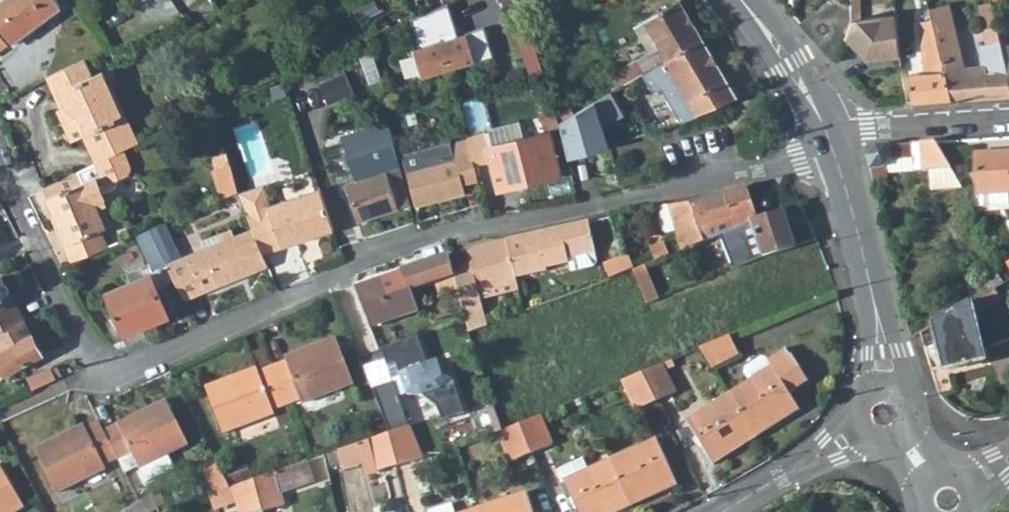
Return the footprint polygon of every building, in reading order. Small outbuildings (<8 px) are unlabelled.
[(58,6),(54,0),(0,0),(0,36),(2,39),(3,42),(58,6)] [(862,0),(850,0),(851,10),(852,19),(851,21),(864,19),(862,0)] [(645,22),(660,48),(647,55),(636,61),(643,74),(702,40),(680,1),(645,22)] [(490,59),(482,29),(455,37),(446,4),(409,19),(418,49),(412,50),(419,78),(458,67),(458,68),(490,59)] [(945,14),(948,23),(955,22),(952,12),(945,14)] [(951,101),(1008,97),(1008,81),(1005,68),(1003,57),(1000,48),(995,29),(984,31),(988,46),(979,49),(985,69),(966,75),(955,22),(948,23),(945,14),(931,17),(932,21),(951,101)] [(895,15),(864,19),(851,21),(845,37),(867,61),(900,57),(895,15)] [(909,76),(912,104),(951,101),(932,21),(917,24),(923,75),(909,76)] [(647,55),(660,48),(645,22),(631,29),(647,55)] [(734,45),(724,27),(702,40),(643,74),(624,85),(631,98),(642,92),(662,128),(695,114),(733,94),(713,58),(734,45)] [(1000,48),(1003,57),(1008,56),(1008,46),(1000,48)] [(138,142),(130,128),(122,132),(102,91),(110,88),(108,83),(100,87),(85,58),(46,76),(54,94),(59,92),(65,105),(55,110),(66,133),(71,144),(84,138),(97,163),(129,147),(138,142)] [(636,61),(616,72),(624,85),(643,74),(636,61)] [(340,80),(317,88),(323,107),(346,98),(340,80)] [(122,132),(130,128),(110,88),(102,91),(122,132)] [(621,115),(609,93),(559,123),(556,123),(567,165),(609,148),(602,128),(621,115)] [(541,116),(544,126),(556,123),(559,123),(555,112),(541,116)] [(387,122),(342,137),(355,180),(345,183),(349,196),(358,222),(411,205),(392,140),(387,122)] [(548,133),(489,148),(484,133),(470,137),(475,165),(489,161),(497,191),(559,176),(548,133)] [(400,157),(413,207),(466,192),(463,181),(477,177),(475,165),(470,137),(400,157)] [(935,143),(907,145),(921,171),(931,170),(949,169),(935,143)] [(883,182),(882,173),(913,171),(899,145),(872,147),(865,158),(871,184),(883,182)] [(921,171),(907,145),(899,145),(913,171),(921,171)] [(976,155),(978,194),(980,194),(981,209),(1008,208),(1007,193),(1008,193),(1008,152),(976,155)] [(122,153),(45,190),(67,245),(73,261),(104,248),(98,232),(106,229),(97,205),(105,201),(103,197),(118,189),(123,180),(126,179),(129,168),(122,153)] [(210,172),(220,199),(239,191),(226,154),(212,159),(216,170),(210,172)] [(949,169),(931,170),(932,188),(960,186),(949,169)] [(239,191),(245,208),(268,200),(263,184),(239,191)] [(253,229),(262,253),(335,230),(320,189),(270,205),(268,200),(245,208),(253,229)] [(721,237),(757,224),(745,189),(723,193),(721,196),(692,205),(690,203),(667,205),(673,230),(679,253),(721,237)] [(664,231),(673,230),(667,205),(665,205),(658,206),(664,231)] [(731,269),(793,247),(783,214),(757,224),(721,237),(731,269)] [(588,217),(507,237),(517,275),(548,267),(547,264),(570,258),(569,254),(596,247),(588,217)] [(176,283),(184,300),(267,265),(262,253),(253,229),(223,242),(205,250),(182,259),(164,223),(149,229),(151,233),(176,283)] [(129,284),(105,294),(124,336),(168,317),(157,291),(176,283),(151,233),(138,240),(150,264),(155,273),(129,284)] [(205,250),(223,242),(220,233),(201,240),(205,250)] [(482,309),(478,290),(518,279),(517,275),(507,237),(466,248),(471,263),(450,268),(453,277),(467,333),(486,325),(482,309)] [(629,258),(633,270),(668,257),(664,245),(629,258)] [(447,255),(354,285),(366,326),(412,310),(406,292),(453,277),(450,268),(447,255)] [(632,271),(633,270),(629,258),(628,256),(604,264),(609,279),(632,271)] [(150,264),(125,274),(129,284),(155,273),(150,264)] [(1002,284),(995,271),(965,288),(972,301),(995,288),(1002,284)] [(607,280),(604,272),(597,275),(599,283),(607,280)] [(0,278),(0,334),(25,321),(1,277),(0,278)] [(970,303),(973,316),(1000,301),(995,288),(972,301),(970,303)] [(970,303),(930,326),(936,347),(943,345),(949,370),(984,362),(982,352),(990,350),(987,337),(979,339),(973,316),(970,303)] [(745,324),(751,322),(747,315),(742,317),(745,324)] [(25,321),(0,334),(0,365),(5,375),(43,355),(25,321)] [(282,355),(284,360),(270,365),(284,403),(298,397),(300,401),(352,381),(334,336),(282,355)] [(400,380),(371,390),(386,434),(406,427),(397,402),(415,396),(425,398),(436,406),(441,420),(462,413),(443,359),(425,365),(416,336),(380,349),(385,365),(393,363),(400,380)] [(709,367),(735,356),(728,337),(698,349),(709,367)] [(936,347),(942,372),(949,370),(943,345),(936,347)] [(768,361),(772,368),(728,396),(756,439),(799,412),(789,396),(808,384),(791,355),(789,356),(785,351),(768,361)] [(271,412),(270,408),(284,403),(270,365),(257,370),(255,366),(203,385),(221,431),(271,412)] [(641,372),(655,400),(673,390),(660,365),(641,372)] [(35,385),(59,376),(55,366),(31,375),(35,385)] [(619,381),(634,411),(655,400),(641,372),(619,381)] [(685,422),(713,466),(756,439),(728,396),(685,422)] [(185,442),(163,398),(102,430),(116,456),(125,473),(136,467),(164,453),(185,442)] [(519,422),(532,453),(553,445),(540,413),(519,422)] [(84,428),(82,424),(33,450),(55,492),(105,467),(103,463),(116,456),(102,430),(97,421),(84,428)] [(498,430),(509,463),(532,453),(519,422),(502,429),(498,430)] [(406,427),(386,434),(395,466),(422,458),(420,452),(410,426),(406,427)] [(386,434),(334,452),(341,472),(360,466),(363,475),(395,466),(386,434)] [(611,459),(631,505),(676,484),(655,438),(611,459)] [(164,453),(136,467),(143,480),(171,465),(164,453)] [(631,505),(611,459),(586,470),(581,459),(559,470),(576,511),(616,511),(631,505)] [(226,465),(230,482),(251,477),(247,461),(226,465)] [(305,462),(254,479),(263,511),(282,506),(278,495),(312,484),(305,462)] [(230,488),(218,464),(205,470),(216,493),(230,488)] [(20,504),(0,470),(0,511),(6,511),(20,504)] [(230,488),(216,493),(208,496),(213,511),(238,504),(240,511),(261,511),(263,511),(254,479),(230,488)] [(479,511),(531,511),(525,492),(477,507),(479,511)] [(120,511),(152,511),(156,509),(147,495),(139,500),(120,511)]
